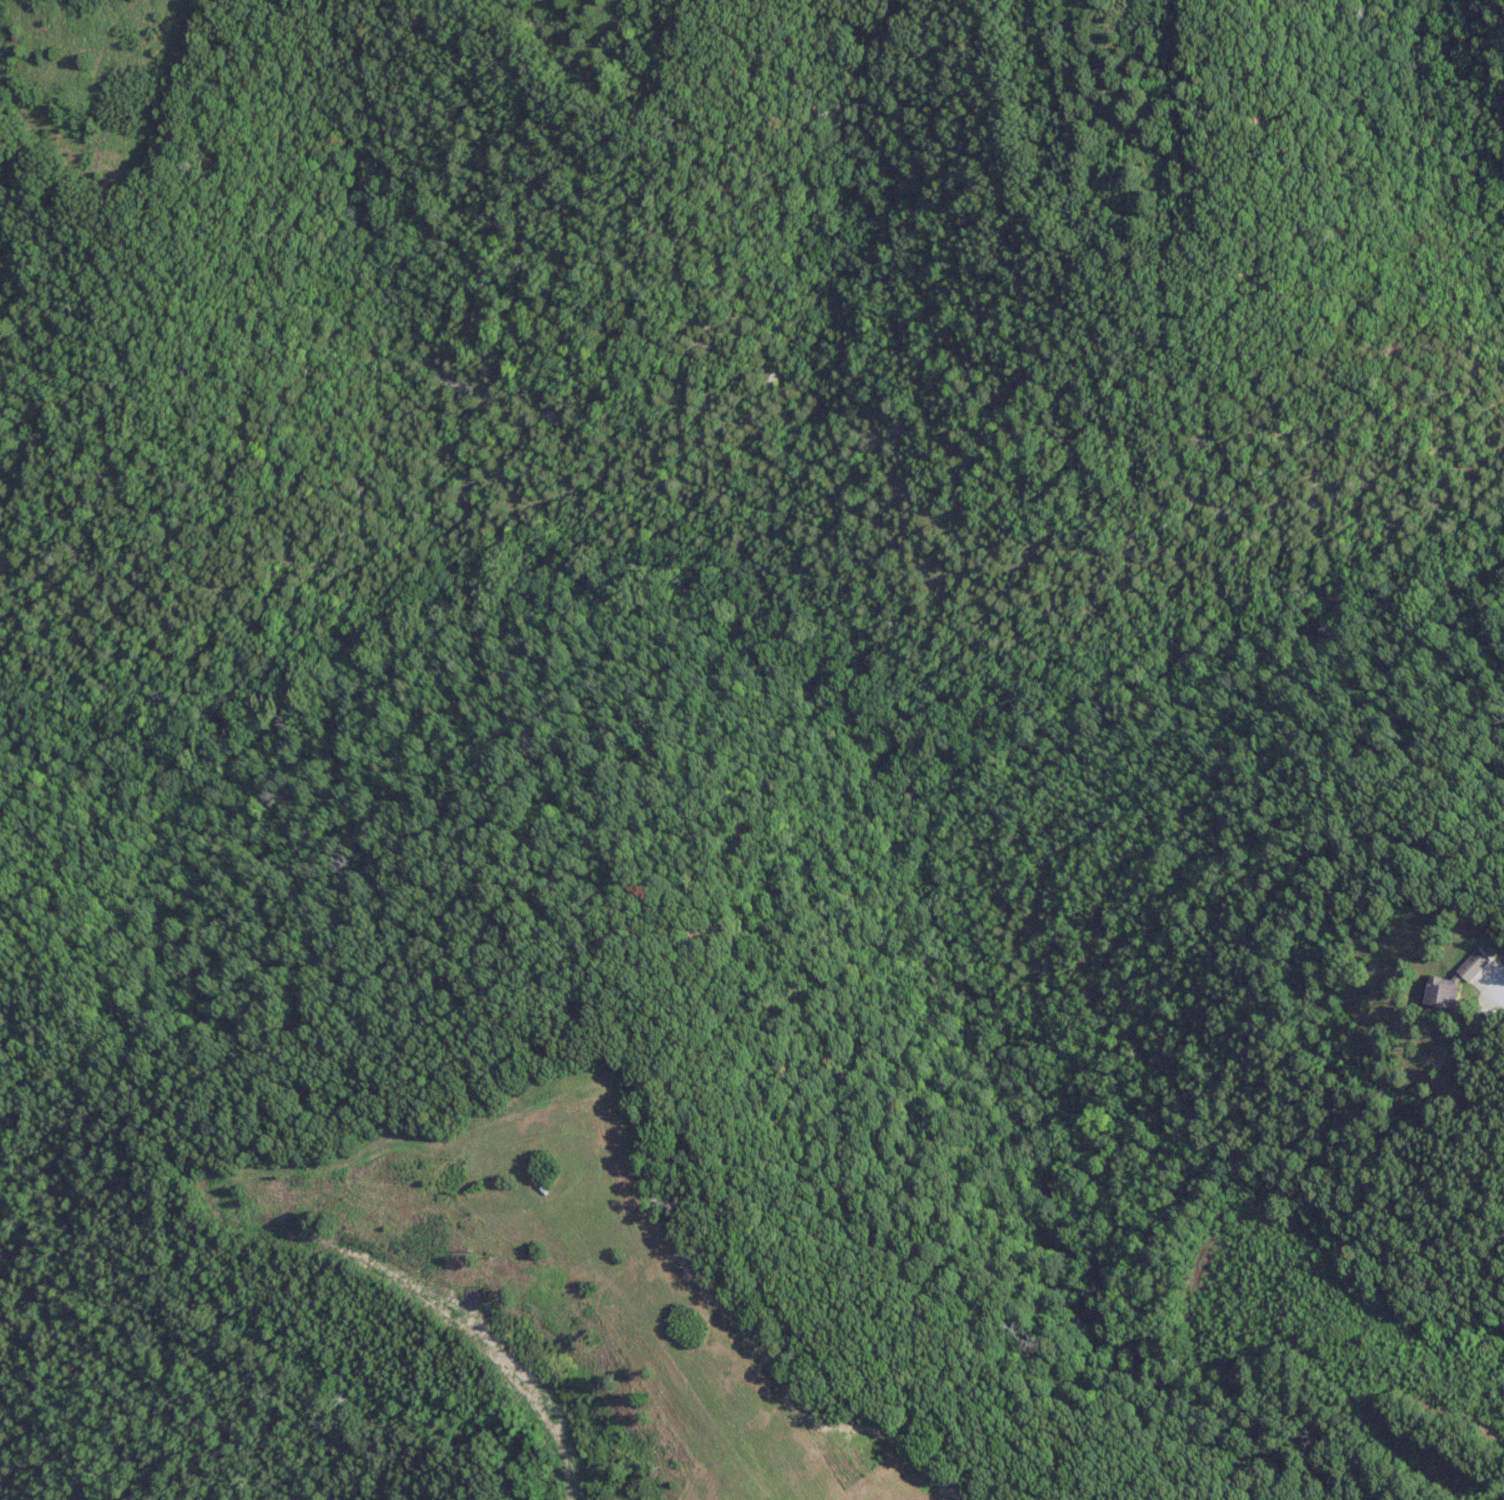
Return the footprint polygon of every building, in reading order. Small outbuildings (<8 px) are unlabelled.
[(1426,977),(1421,1002),(1451,1008),(1457,978),(1468,980),(1487,958),(1474,947),(1454,970),(1454,972),(1447,981),(1426,977)]
